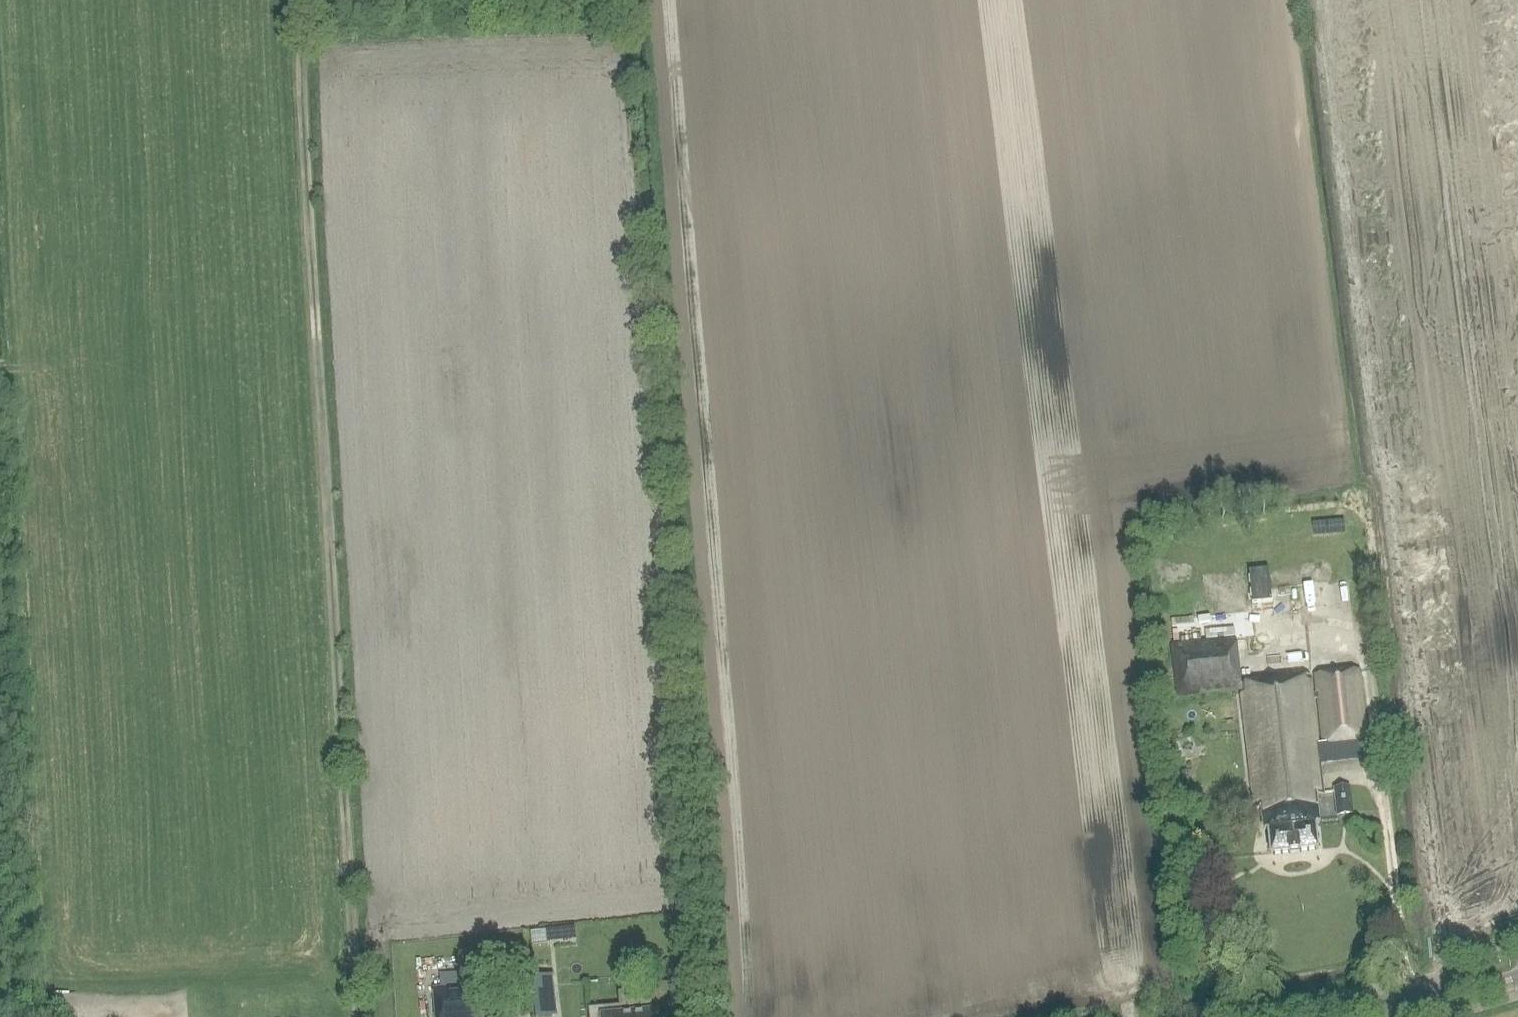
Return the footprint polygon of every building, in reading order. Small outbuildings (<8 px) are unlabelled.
[(1168,626),(1212,621),(1210,606),(1166,611),(1168,626)] [(1316,824),(1320,824),(1317,796),(1324,795),(1319,745),(1366,740),(1359,672),(1316,676),(1318,693),(1314,693),(1312,677),(1241,685),(1236,638),(1170,645),(1176,699),(1239,692),(1252,809),(1260,808),(1262,832),(1267,831),(1270,855),(1288,853),(1288,854),(1300,853),(1300,851),(1319,849),(1316,824)] [(1334,788),(1337,816),(1353,815),(1350,787),(1334,788)] [(535,974),(536,1016),(544,1016),(557,1016),(556,974),(535,974)] [(669,991),(668,984),(644,987),(645,992),(619,994),(620,1008),(589,1010),(590,1016),(664,1016),(664,1015),(671,1014),(669,991)] [(477,986),(433,989),(435,1016),(479,1016),(477,986)] [(684,1013),(682,990),(669,991),(671,1014),(684,1013)]
